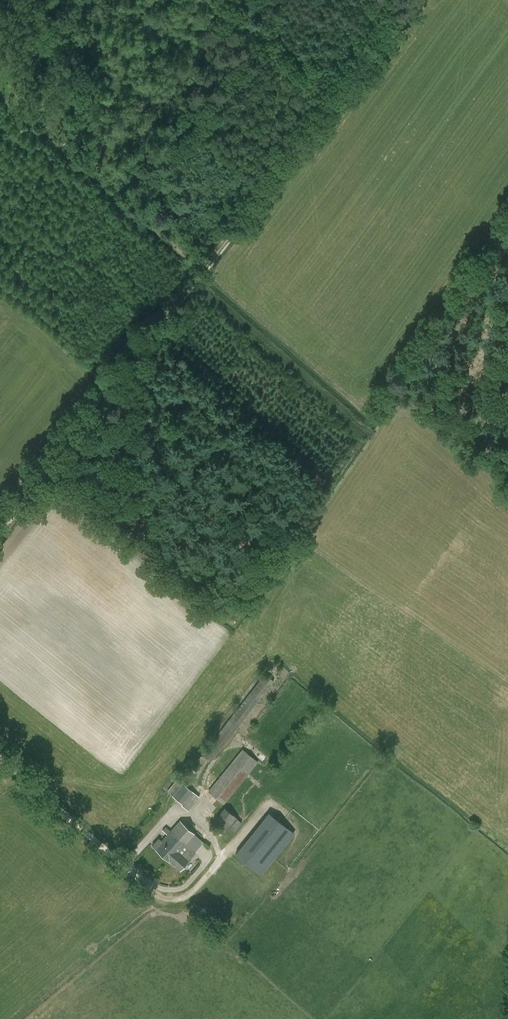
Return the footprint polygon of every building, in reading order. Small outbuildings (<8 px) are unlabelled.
[(181,805),(188,810),(200,796),(187,786),(209,759),(210,761),(274,681),(265,674),(202,753),(202,754),(181,781),(177,778),(167,791),(182,803),(181,805)] [(242,749),(208,791),(225,804),(259,761),(242,749)] [(234,831),(242,822),(225,808),(213,821),(226,832),(230,828),(234,831)] [(260,876),(292,832),(264,812),(232,855),(260,876)] [(152,846),(168,861),(174,854),(175,854),(185,844),(195,853),(204,842),(180,820),(161,841),(158,839),(152,846)] [(174,854),(168,861),(169,861),(179,870),(195,853),(185,844),(175,854),(174,854)]
